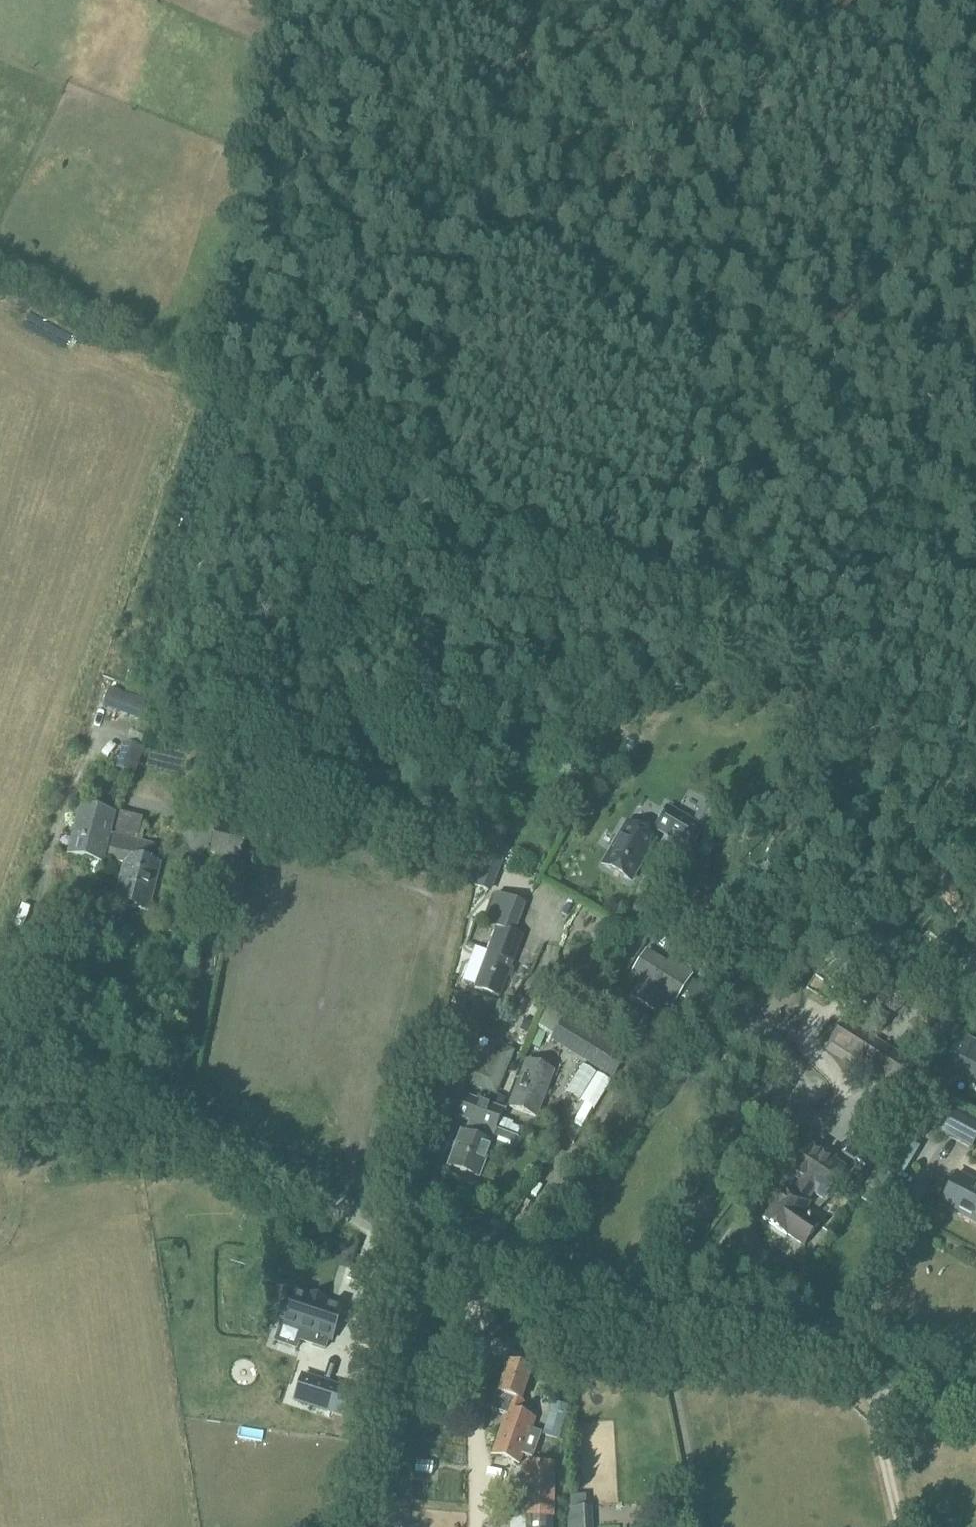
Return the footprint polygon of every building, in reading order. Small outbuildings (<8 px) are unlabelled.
[(109,689),(103,708),(153,726),(159,707),(155,705),(158,696),(128,685),(125,695),(109,689)] [(116,770),(136,777),(145,751),(125,743),(116,770)] [(702,803),(693,819),(706,827),(715,811),(702,803)] [(69,855),(103,863),(115,815),(81,807),(69,855)] [(654,831),(694,856),(706,835),(667,811),(654,831)] [(626,822),(600,866),(632,884),(657,840),(626,822)] [(240,861),(248,829),(217,823),(209,854),(240,861)] [(153,845),(116,836),(110,860),(124,863),(115,903),(150,911),(161,864),(150,861),(153,845)] [(490,842),(474,887),(491,894),(508,849),(490,842)] [(486,925),(498,929),(476,989),(500,998),(523,937),(514,934),(525,905),(498,893),(486,925)] [(602,920),(594,934),(603,940),(612,925),(602,920)] [(646,980),(634,1000),(653,1011),(660,1000),(664,1004),(669,1005),(673,1004),(675,1002),(692,974),(673,962),(667,963),(648,951),(635,973),(646,980)] [(867,1009),(855,1029),(869,1038),(875,1028),(882,1032),(888,1021),(867,1009)] [(566,1017),(554,1036),(551,1040),(551,1041),(613,1080),(627,1057),(566,1017)] [(524,1019),(520,1031),(529,1034),(533,1023),(524,1019)] [(846,1024),(833,1045),(874,1070),(887,1049),(869,1038),(855,1029),(848,1025),(846,1024)] [(944,1066),(975,1082),(975,1042),(960,1034),(944,1066)] [(496,1097),(514,1052),(495,1044),(484,1070),(454,1058),(447,1077),(496,1097)] [(899,1056),(886,1077),(907,1090),(920,1069),(899,1056)] [(537,1120),(555,1072),(527,1061),(508,1108),(537,1120)] [(574,1123),(588,1093),(575,1087),(561,1117),(574,1123)] [(448,1089),(440,1114),(469,1124),(466,1133),(460,1131),(447,1168),(480,1181),(487,1161),(491,1162),(494,1152),(515,1160),(521,1140),(497,1130),(504,1110),(448,1089)] [(975,1143),(975,1121),(936,1102),(923,1125),(973,1151),(975,1143)] [(869,1143),(858,1161),(866,1166),(877,1148),(869,1143)] [(823,1200),(843,1172),(807,1147),(788,1175),(800,1184),(791,1196),(779,1187),(757,1218),(785,1239),(787,1237),(804,1250),(821,1227),(803,1215),(810,1205),(807,1203),(814,1193),(823,1200)] [(958,1175),(942,1206),(975,1224),(975,1184),(958,1175)] [(281,1324),(275,1342),(297,1350),(299,1341),(325,1350),(328,1340),(331,1341),(341,1309),(292,1292),(285,1313),(283,1312),(281,1311),(280,1316),(281,1316),(283,1317),(281,1324)] [(507,1364),(491,1411),(506,1415),(508,1410),(520,1414),(525,1399),(522,1398),(531,1372),(508,1364),(507,1364)] [(303,1376),(295,1401),(332,1413),(340,1388),(303,1376)] [(340,1388),(332,1413),(353,1420),(362,1395),(340,1388)] [(506,1415),(492,1455),(519,1465),(523,1456),(532,1459),(541,1433),(531,1430),(535,1419),(520,1414),(514,1412),(508,1410),(506,1415)] [(341,1422),(340,1439),(353,1439),(354,1422),(341,1422)] [(563,1428),(546,1423),(542,1436),(559,1440),(563,1428)] [(525,1463),(524,1526),(552,1526),(553,1500),(554,1500),(555,1463),(525,1463)] [(571,1509),(585,1508),(585,1496),(571,1496),(571,1509)]
